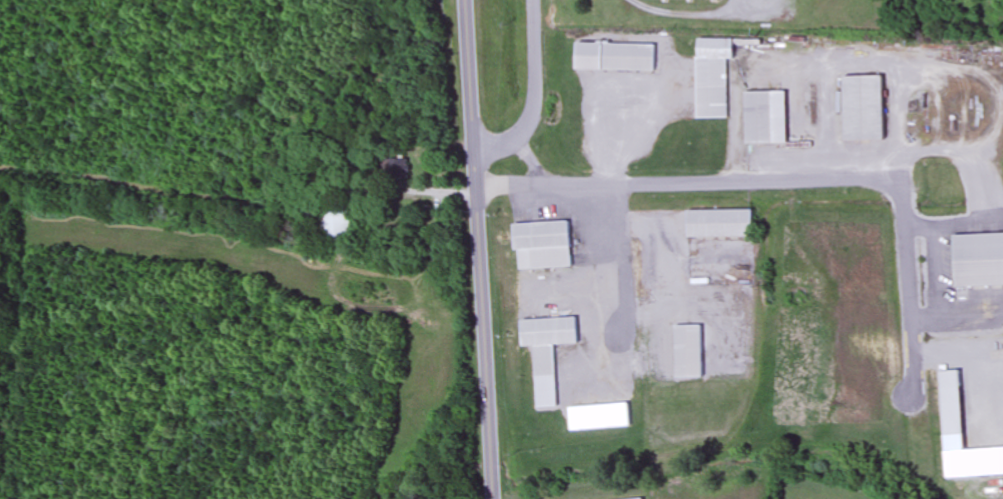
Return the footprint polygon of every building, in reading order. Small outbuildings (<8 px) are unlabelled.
[(583,46),(657,48),(656,75),(582,73),(583,46)] [(701,121),(700,61),(727,61),(728,120),(701,121)] [(846,142),(844,79),(882,78),(884,140),(846,142)] [(790,145),(751,147),(748,96),(787,94),(790,145)] [(350,197),(323,197),(324,238),(350,238),(350,197)] [(692,215),(755,213),(755,237),(692,239),(692,215)] [(572,267),(571,222),(515,223),(517,269),(572,267)] [(956,239),(1002,237),(1002,287),(958,289),(956,239)] [(522,322),(577,319),(579,346),(524,349),(522,322)] [(679,381),(677,327),(702,327),(704,380),(679,381)] [(961,371),(939,372),(942,436),(964,435),(961,371)] [(572,409),(629,404),(631,428),(574,434),(572,409)]
